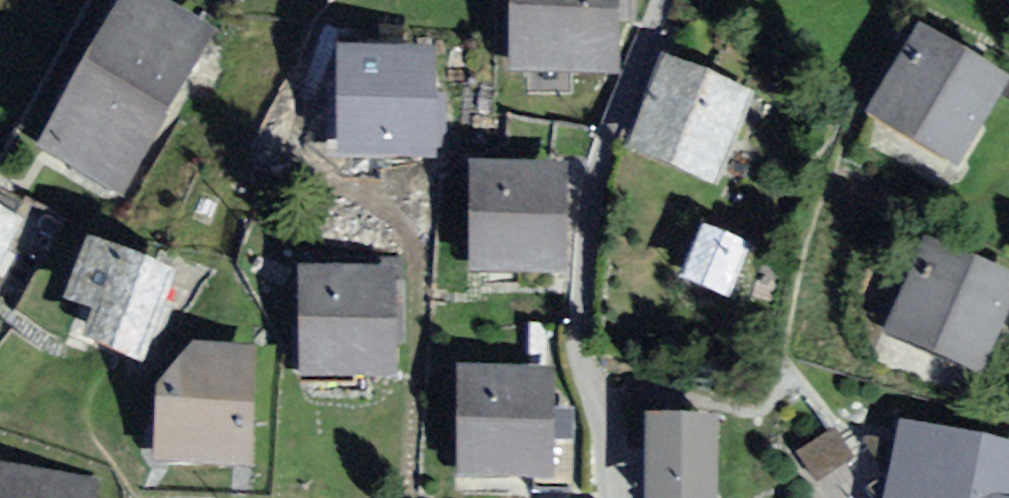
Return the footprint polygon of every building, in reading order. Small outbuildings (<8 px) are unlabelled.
[(517,85),(597,78),(590,0),(510,0),(517,85)] [(189,41),(120,4),(48,141),(117,177),(189,41)] [(1000,86),(917,36),(860,130),(943,180),(1000,86)] [(744,81),(663,53),(627,151),(708,178),(744,81)] [(414,61),(328,66),(333,163),(420,158),(414,61)] [(545,179),(464,180),(465,268),(546,268),(545,179)] [(738,243),(690,226),(673,276),(719,292),(738,243)] [(161,265),(78,234),(58,296),(77,308),(63,336),(126,361),(161,265)] [(1003,286),(917,257),(877,372),(962,401),(1003,286)] [(373,288),(300,286),(297,373),(370,376),(373,288)] [(231,362),(161,359),(156,466),(226,469),(231,362)] [(531,385),(451,382),(448,486),(528,488),(531,385)] [(641,434),(641,497),(701,497),(700,434),(641,434)] [(890,437),(878,497),(1008,497),(1008,459),(890,437)] [(0,483),(0,497),(82,497),(83,496),(0,483)]
